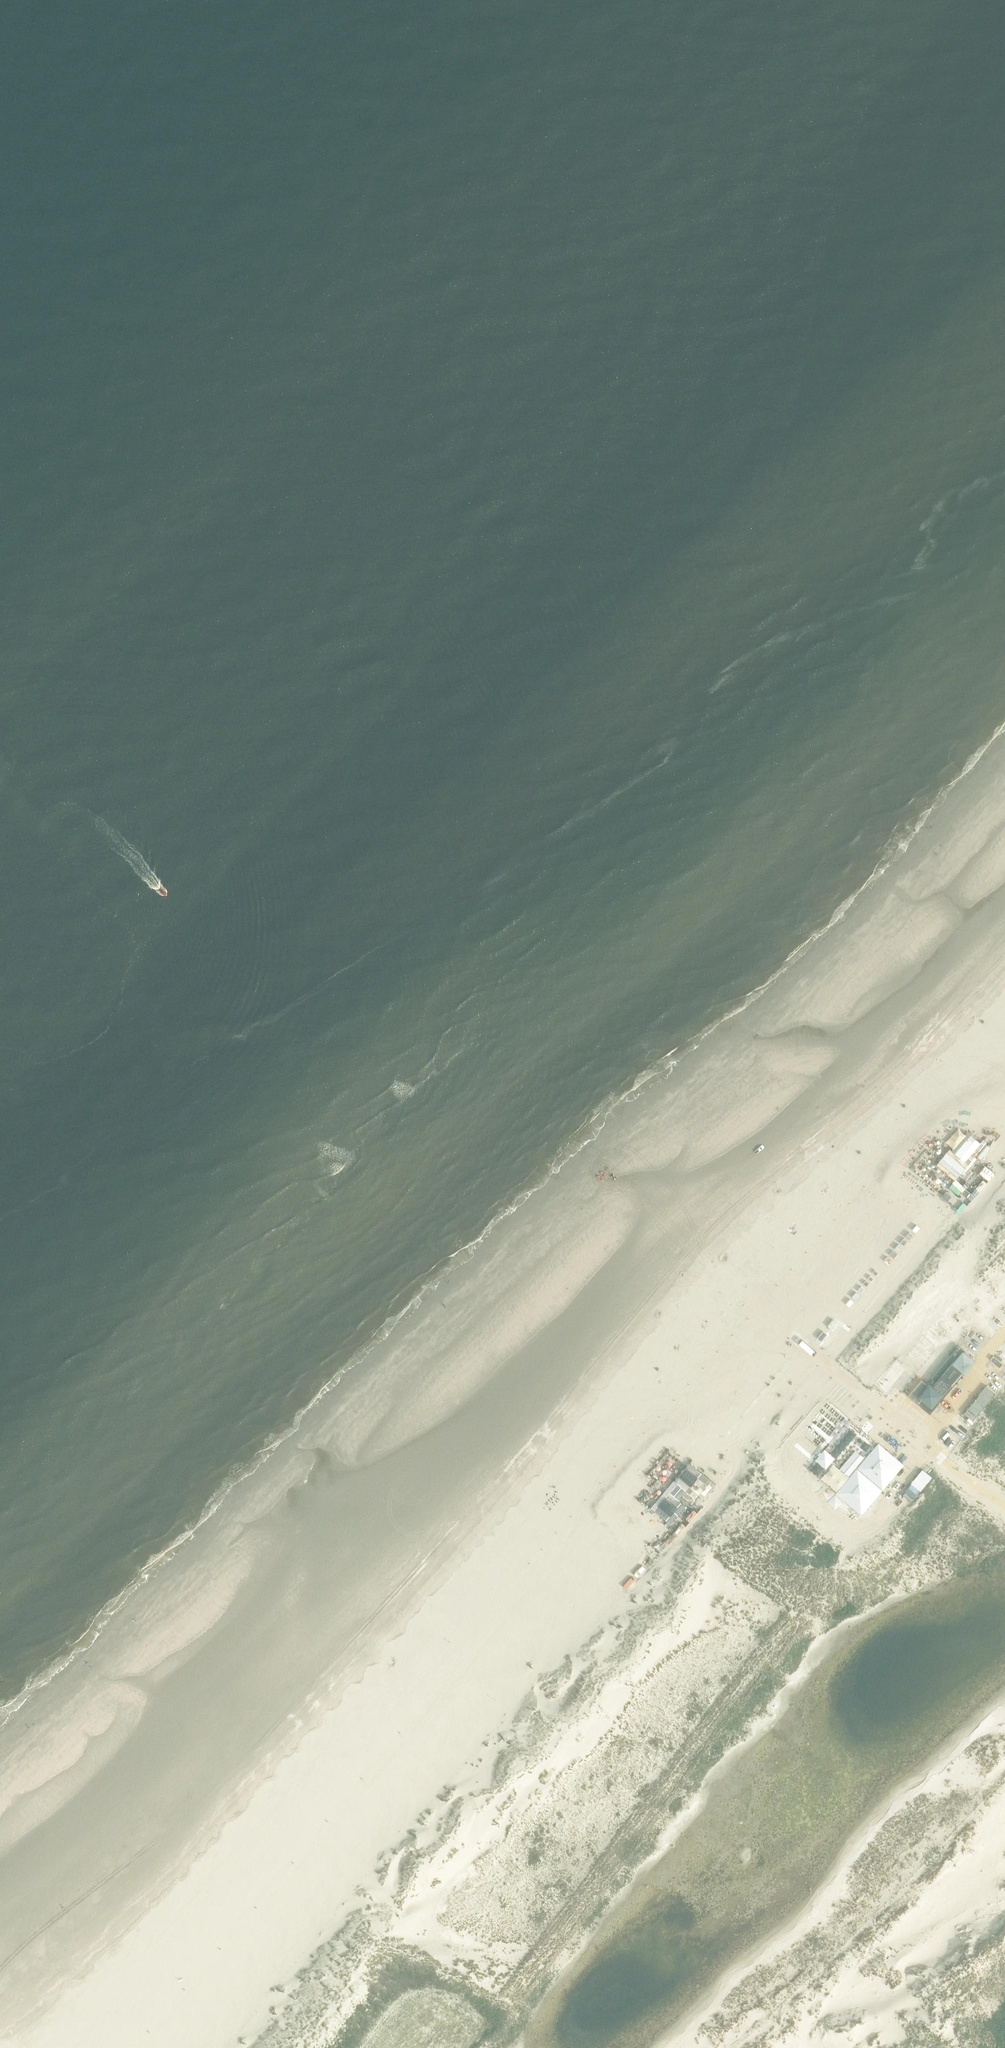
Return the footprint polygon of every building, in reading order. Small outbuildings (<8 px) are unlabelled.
[(989,1164),(980,1156),(965,1173),(974,1181),(989,1164)] [(977,1358),(961,1345),(927,1385),(921,1379),(908,1394),(929,1413),(977,1358)] [(987,1384),(964,1411),(973,1419),(997,1392),(987,1384)] [(901,1468),(875,1446),(856,1469),(836,1493),(862,1514),(901,1468)] [(667,1464),(654,1474),(672,1499),(652,1513),(659,1523),(717,1483),(710,1473),(712,1472),(700,1455),(690,1462),(684,1453),(676,1458),(675,1457),(666,1462),(667,1464)] [(907,1485),(917,1493),(932,1475),(923,1468),(907,1485)] [(825,1492),(835,1482),(825,1473),(815,1483),(825,1492)]
